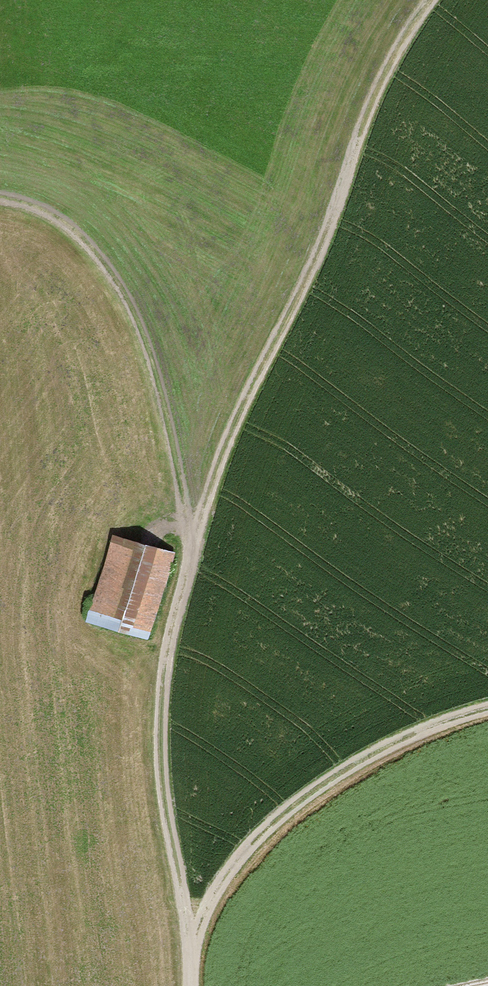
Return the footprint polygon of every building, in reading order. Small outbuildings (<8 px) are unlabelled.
[(111,542),(86,622),(142,640),(167,559),(111,542)]
